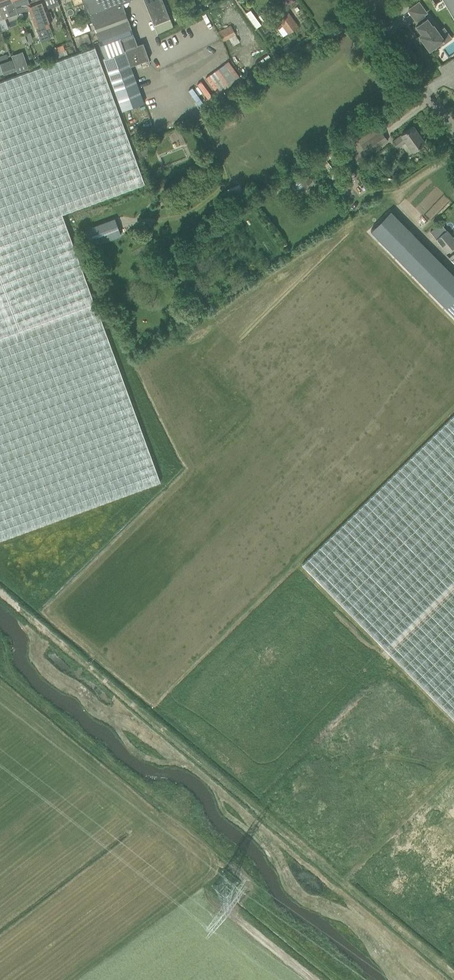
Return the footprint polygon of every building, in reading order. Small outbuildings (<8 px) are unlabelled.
[(10,16),(17,14),(14,6),(12,0),(0,0),(0,20),(10,16)] [(14,6),(26,1),(35,27),(36,27),(41,42),(49,38),(44,23),(36,1),(30,3),(29,0),(12,0),(14,6)] [(36,1),(44,23),(52,20),(47,6),(58,2),(57,0),(38,0),(36,1)] [(83,2),(88,16),(90,15),(105,58),(103,59),(122,111),(144,103),(130,66),(131,66),(149,59),(143,43),(137,45),(122,3),(131,0),(82,0),(83,2)] [(154,25),(158,34),(173,27),(170,19),(163,0),(144,0),(154,25)] [(453,18),(453,0),(443,0),(453,18)] [(426,13),(419,2),(408,10),(416,21),(417,20),(419,24),(417,26),(422,33),(419,35),(429,50),(444,39),(433,25),(432,26),(427,18),(426,19),(424,15),(426,13)] [(288,12),(278,19),(288,34),(298,27),(288,12)] [(219,32),(221,36),(223,41),(236,35),(231,26),(219,32)] [(29,33),(24,34),(24,35),(27,42),(27,43),(32,41),(29,33)] [(88,36),(78,40),(80,46),(91,43),(88,36)] [(160,480),(95,304),(62,213),(144,183),(94,48),(0,82),(0,539),(160,480)] [(24,58),(14,61),(18,72),(28,69),(24,58)] [(3,74),(3,75),(15,71),(11,60),(0,64),(0,75),(3,74)] [(213,73),(227,88),(240,76),(226,61),(213,73)] [(377,126),(355,143),(358,147),(356,149),(363,158),(388,141),(381,131),(377,126)] [(397,147),(401,144),(408,154),(412,151),(424,142),(413,126),(392,141),(397,147)] [(139,150),(137,150),(140,157),(149,153),(147,147),(139,150)] [(349,169),(336,150),(331,154),(344,172),(349,169)] [(306,173),(298,178),(304,187),(312,181),(306,173)] [(370,231),(453,315),(453,275),(390,211),(370,231)] [(114,219),(84,230),(90,247),(120,236),(114,219)] [(436,240),(446,253),(453,247),(453,238),(448,230),(436,240)] [(303,565),(402,666),(453,719),(453,415),(303,565)]
